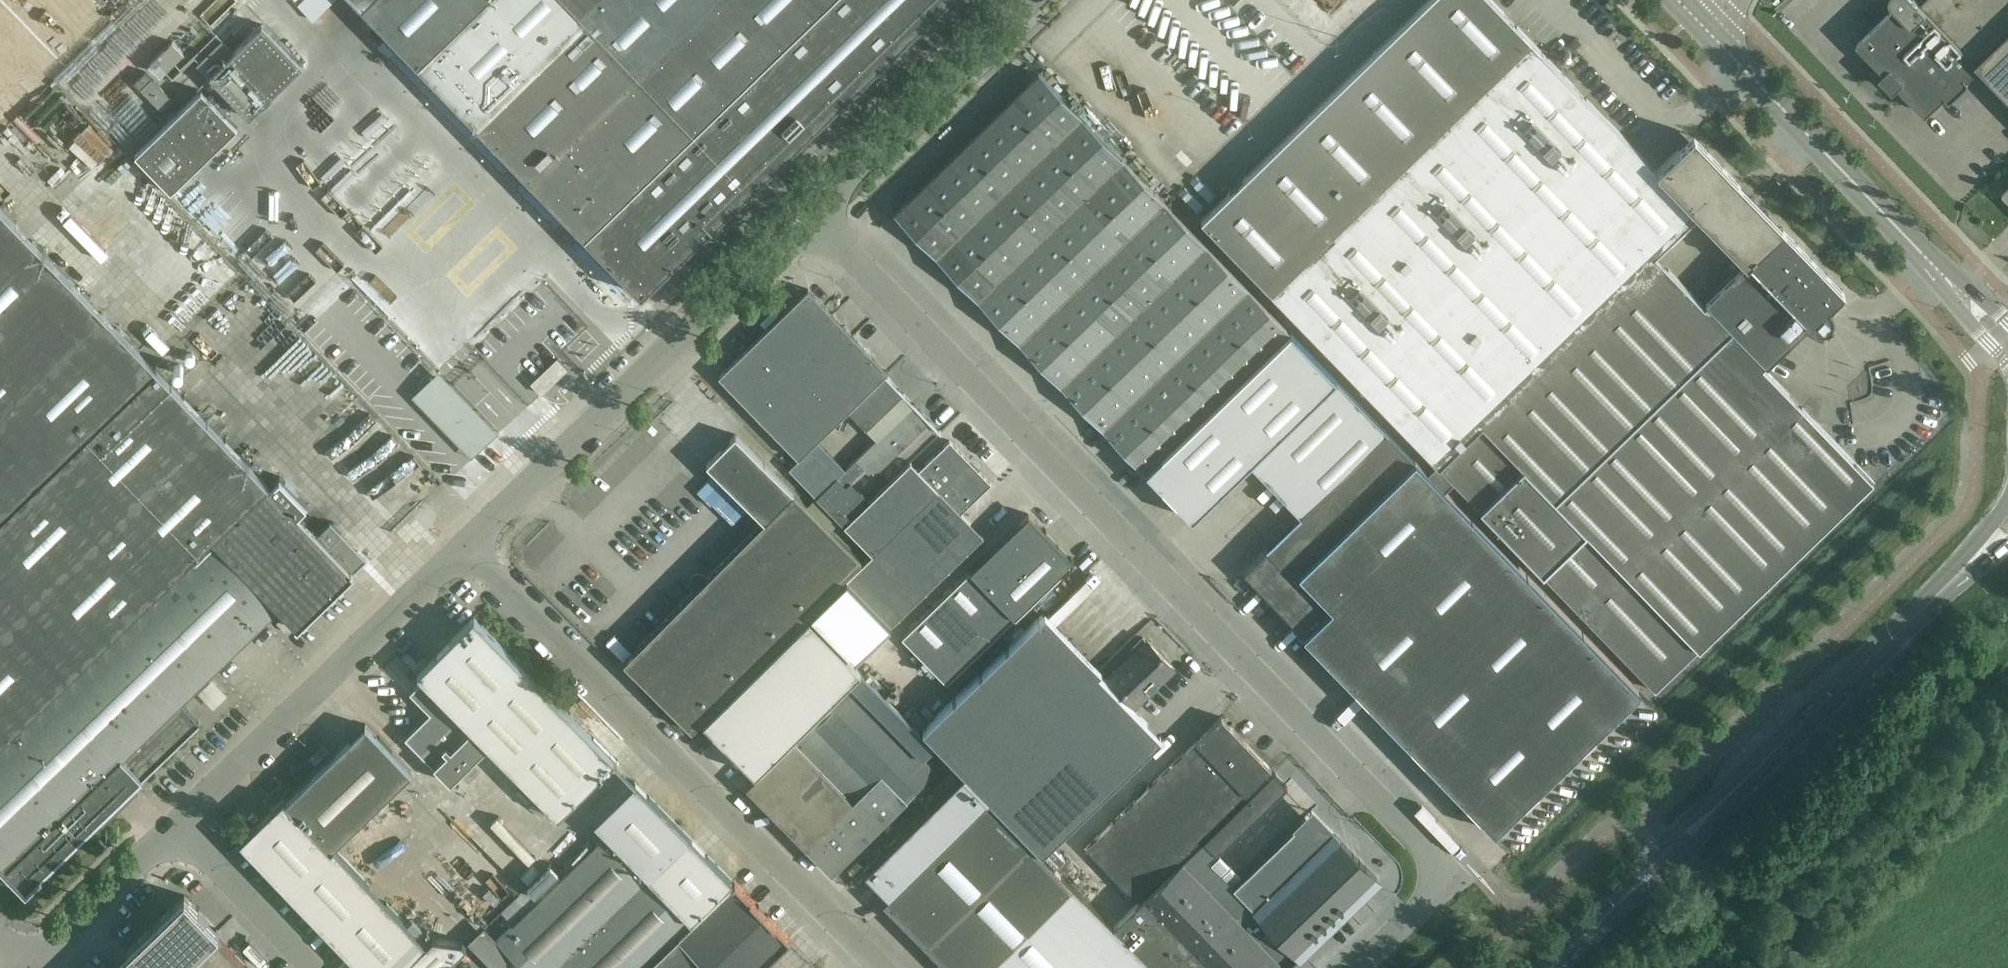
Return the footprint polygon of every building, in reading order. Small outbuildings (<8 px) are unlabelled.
[(199,14),(211,26),(238,0),(214,0),(199,14)] [(493,142),(511,160),(602,255),(620,273),(641,294),(945,0),(355,0),(493,142)] [(1829,307),(1828,305),(1842,292),(1691,136),(1654,172),(1488,0),(1428,0),(1200,220),(1351,375),(1437,465),(1655,691),(1873,480),(1762,366),(1765,363),(1766,365),(1809,323),(1811,325),(1813,326),(1815,327),(1817,327),(1819,327),(1821,327),(1824,326),(1826,325),(1827,324),(1829,322),(1830,321),(1831,319),(1831,317),(1832,315),(1832,313),(1831,311),(1830,309),(1829,307)] [(1331,18),(1350,0),(1349,0),(1313,0),(1331,18)] [(1892,1),(1893,2),(1896,5),(1858,42),(1927,114),(1946,94),(1949,97),(1950,98),(1951,98),(1952,98),(1952,97),(1969,81),(1969,80),(1969,79),(1969,78),(1968,77),(1982,64),(2007,91),(2007,0),(1892,0),(1892,1)] [(101,8),(89,18),(99,30),(111,21),(101,8)] [(249,117),(303,66),(262,24),(208,76),(249,117)] [(1580,43),(1575,38),(1569,43),(1574,48),(1580,43)] [(184,52),(172,40),(148,63),(160,76),(184,52)] [(140,89),(152,78),(146,71),(134,82),(140,89)] [(972,137),(965,144),(952,157),(937,171),(895,212),(906,224),(978,298),(1122,159),(1040,74),(1039,73),(977,133),(972,137)] [(162,111),(173,100),(152,78),(141,89),(162,111)] [(202,90),(166,125),(71,218),(107,255),(202,162),(238,127),(202,90)] [(342,108),(287,162),(320,196),(375,142),(342,108)] [(1250,129),(1263,118),(1257,111),(1243,121),(1250,129)] [(1122,159),(978,298),(1052,375),(1062,385),(1206,246),(1123,160),(1122,159)] [(0,207),(0,863),(26,890),(98,821),(103,826),(132,798),(127,793),(199,723),(179,702),(279,605),(298,625),(361,564),(366,559),(330,522),(318,534),(297,513),(306,504),(280,477),(271,486),(0,207)] [(450,251),(459,269),(483,259),(474,240),(450,251)] [(1247,289),(1207,247),(1206,246),(1062,385),(1103,428),(1247,289)] [(216,287),(236,272),(230,263),(210,278),(216,287)] [(381,359),(447,301),(427,279),(404,299),(397,291),(378,308),(385,316),(368,331),(365,327),(358,333),(381,359)] [(763,333),(843,415),(888,372),(808,289),(763,333)] [(1244,375),(1289,332),(1249,291),(1247,289),(1103,428),(1104,428),(1145,470),(1145,471),(1244,375)] [(1252,460),(1335,379),(1289,332),(1244,375),(1145,471),(1191,518),(1252,460)] [(843,415),(763,333),(719,376),(799,458),(817,440),(843,415)] [(373,353),(302,417),(317,433),(387,368),(373,353)] [(531,382),(540,392),(541,394),(568,369),(566,367),(557,358),(531,382)] [(903,394),(885,375),(851,408),(869,427),(903,394)] [(439,379),(425,392),(476,445),(489,431),(439,379)] [(1252,460),(1328,545),(1416,460),(1335,379),(1252,460)] [(844,525),(870,501),(850,480),(864,468),(868,472),(881,469),(930,421),(913,404),(845,470),(817,497),(844,525)] [(623,662),(633,671),(691,730),(861,560),(733,432),(706,459),(766,519),(623,662)] [(799,458),(789,468),(817,497),(845,470),(817,440),(799,458)] [(844,525),(844,526),(872,554),(864,562),(846,580),(891,626),(983,536),(961,513),(971,504),(980,513),(1001,493),(991,484),(950,441),(919,470),(910,462),(870,501),(844,525)] [(1528,576),(1416,460),(1294,578),(1267,549),(1244,572),(1304,634),(1303,635),(1382,716),(1528,576)] [(946,683),(1073,560),(1029,515),(902,637),(946,683)] [(1583,634),(1528,576),(1382,716),(1438,773),(1583,634)] [(1100,675),(1042,614),(923,729),(981,789),(1100,675)] [(406,738),(436,768),(450,782),(488,746),(558,817),(614,761),(474,618),(417,674),(423,680),(411,692),(431,713),(406,738)] [(755,773),(860,670),(808,618),(704,720),(755,773)] [(1438,773),(1494,831),(1639,691),(1583,634),(1438,773)] [(1161,738),(1132,708),(1174,668),(1147,641),(1106,681),(1100,675),(981,789),(1056,867),(1065,859),(1051,844),(1161,738)] [(919,730),(908,719),(860,670),(848,682),(851,685),(922,758),(934,746),(919,730)] [(832,872),(935,771),(851,685),(794,742),(794,741),(747,787),(832,872)] [(919,730),(927,723),(916,711),(908,719),(919,730)] [(1136,899),(1271,769),(1221,717),(1086,847),(1136,899)] [(330,851),(411,772),(365,725),(244,842),(364,967),(442,967),(466,945),(462,940),(433,937),(422,948),(330,851)] [(1113,926),(962,774),(864,871),(889,896),(883,902),(948,967),(1283,967),(1299,953),(1377,875),(1335,834),(1318,850),(1294,825),(1233,885),(1208,859),(1217,851),(1287,785),(1274,771),(1136,905),(1124,893),(1106,911),(1117,923),(1113,926)] [(493,967),(642,967),(732,880),(636,780),(594,821),(607,834),(497,940),(484,926),(467,942),(493,967)] [(790,940),(735,882),(646,967),(761,967),(790,940)] [(185,895),(126,952),(127,952),(118,961),(111,967),(251,967),(219,934),(220,932),(185,895)]
